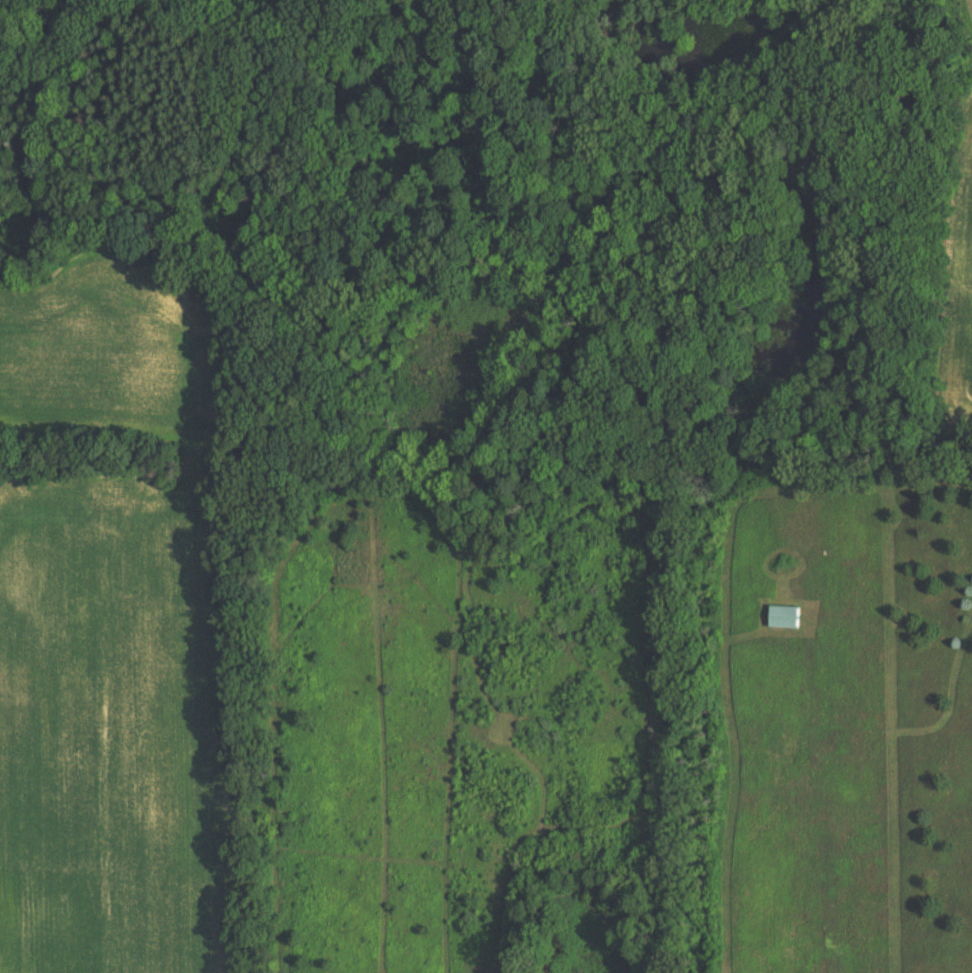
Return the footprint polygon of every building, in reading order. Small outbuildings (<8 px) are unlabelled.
[(801,606),(773,606),(773,628),(801,628),(801,606)]
